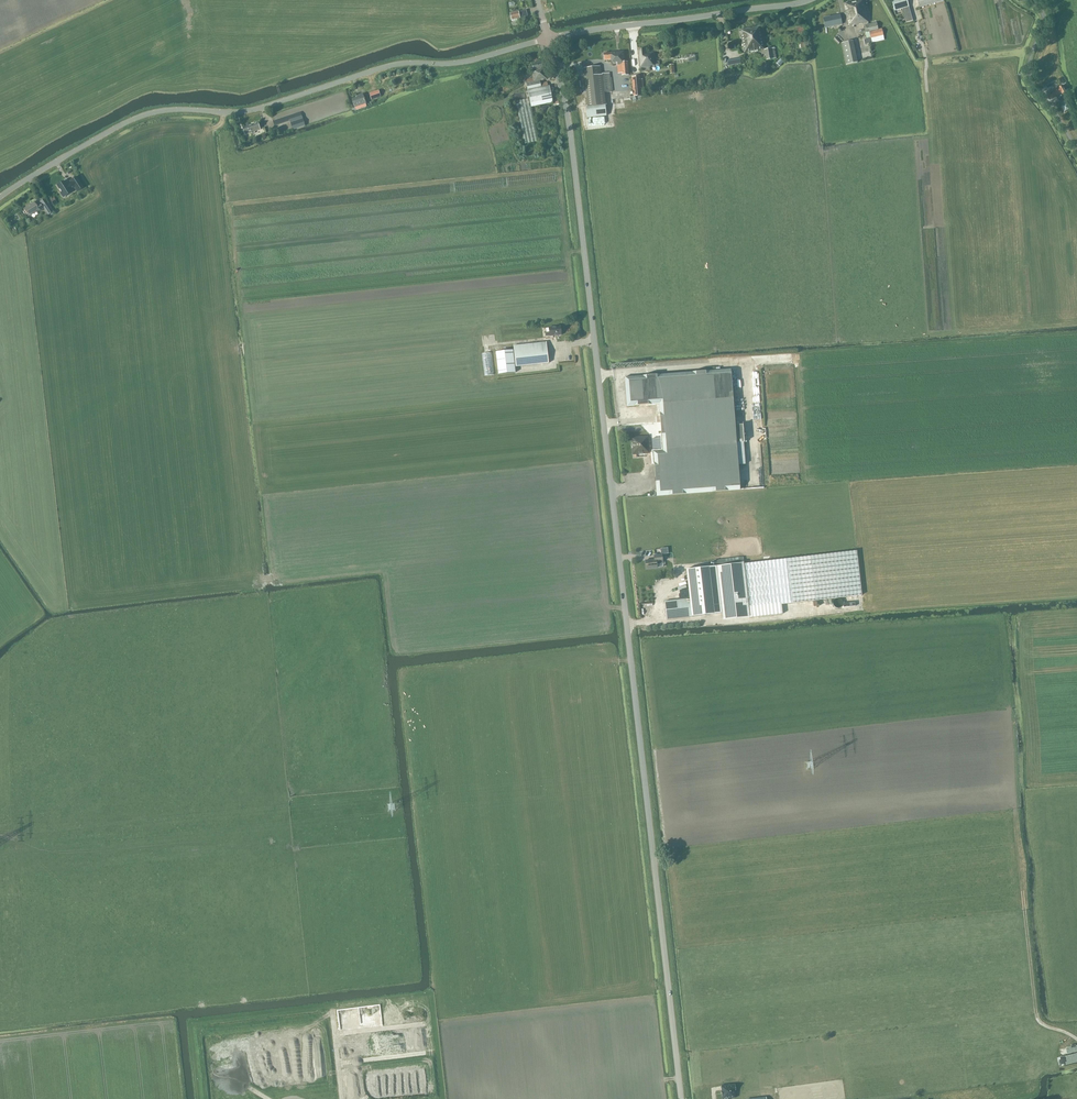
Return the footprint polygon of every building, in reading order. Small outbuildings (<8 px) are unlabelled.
[(867,7),(866,0),(864,0),(843,4),(848,25),(853,24),(853,25),(868,22),(865,8),(867,7)] [(895,10),(903,7),(907,22),(914,20),(908,0),(892,0),(895,10)] [(510,13),(511,20),(512,22),(517,20),(517,18),(520,18),(519,17),(527,15),(526,10),(521,11),(521,10),(510,13)] [(823,17),(825,27),(828,27),(841,24),(839,14),(823,17)] [(877,23),(865,25),(867,32),(878,30),(877,23)] [(749,51),(764,49),(759,27),(740,31),(744,52),(749,51)] [(866,39),(863,40),(864,44),(871,43),(884,40),(882,29),(878,30),(867,32),(865,32),(866,39)] [(857,62),(853,41),(841,43),(846,65),(857,62)] [(652,48),(646,49),(647,53),(643,54),(639,55),(640,68),(654,66),(652,48)] [(776,58),(774,48),(765,49),(766,59),(776,58)] [(628,62),(625,62),(624,51),(612,52),(612,53),(604,54),(604,60),(611,59),(611,63),(617,63),(617,65),(621,65),(622,75),(629,75),(628,62)] [(542,62),(532,63),(534,72),(532,73),(533,77),(534,82),(540,81),(544,80),(544,79),(547,79),(546,70),(545,70),(543,70),(542,62)] [(604,93),(603,93),(601,74),(601,66),(585,68),(589,106),(606,104),(604,93)] [(603,93),(604,93),(612,92),(610,73),(601,74),(603,93)] [(633,96),(640,95),(639,76),(631,76),(633,96)] [(541,88),(528,90),(529,99),(531,107),(553,102),(551,95),(549,86),(548,86),(541,88)] [(1059,88),(1048,94),(1051,99),(1061,93),(1059,88)] [(371,100),(381,96),(379,90),(369,93),(371,100)] [(366,103),(363,94),(358,95),(358,97),(353,99),(355,106),(366,103)] [(531,107),(529,99),(515,101),(524,143),(538,141),(531,107)] [(293,130),(305,126),(301,112),(273,121),(274,125),(275,126),(290,121),(293,130)] [(254,132),(260,130),(258,122),(243,128),(245,135),(251,133),(252,134),(255,133),(254,132)] [(69,180),(71,182),(65,185),(62,181),(56,185),(61,192),(60,192),(62,195),(63,197),(70,192),(69,191),(69,190),(74,187),(76,191),(82,187),(75,176),(69,180)] [(53,211),(45,198),(39,202),(48,215),(53,211)] [(39,211),(43,208),(40,203),(36,206),(33,203),(23,209),(28,216),(38,209),(39,211)] [(549,332),(545,332),(546,336),(550,336),(561,335),(561,333),(562,332),(561,329),(561,328),(560,326),(549,327),(549,332)] [(513,346),(516,367),(549,363),(546,342),(513,346)] [(503,351),(496,352),(499,374),(515,372),(515,371),(513,350),(503,351)] [(722,370),(625,377),(627,407),(659,404),(662,441),(662,450),(653,451),(657,496),(697,493),(740,489),(738,465),(736,443),(735,425),(733,398),(731,370),(722,370)] [(743,425),(735,425),(736,443),(744,442),(743,425)] [(637,453),(649,452),(647,437),(632,438),(633,453),(637,452),(637,453)] [(662,450),(662,441),(652,442),(652,451),(653,451),(662,450)] [(690,598),(665,601),(667,618),(691,616),(722,612),(722,619),(749,616),(748,608),(781,604),(862,595),(857,551),(744,564),(744,563),(686,569),(690,598)] [(654,560),(645,561),(646,569),(663,567),(662,555),(661,555),(654,556),(654,560)] [(781,604),(748,608),(749,616),(749,618),(782,614),(781,604)] [(423,1029),(424,1033),(385,1034),(385,1037),(389,1037),(389,1041),(392,1041),(392,1046),(400,1045),(400,1042),(406,1042),(406,1040),(412,1040),(412,1039),(423,1039),(423,1035),(426,1035),(426,1028),(423,1029)] [(1060,1054),(1062,1061),(1072,1059),(1071,1055),(1075,1054),(1075,1058),(1076,1058),(1076,1050),(1060,1054)] [(721,1086),(722,1090),(721,1091),(722,1098),(723,1098),(724,1098),(728,1098),(735,1098),(735,1091),(736,1091),(735,1084),(729,1085),(721,1086)]
